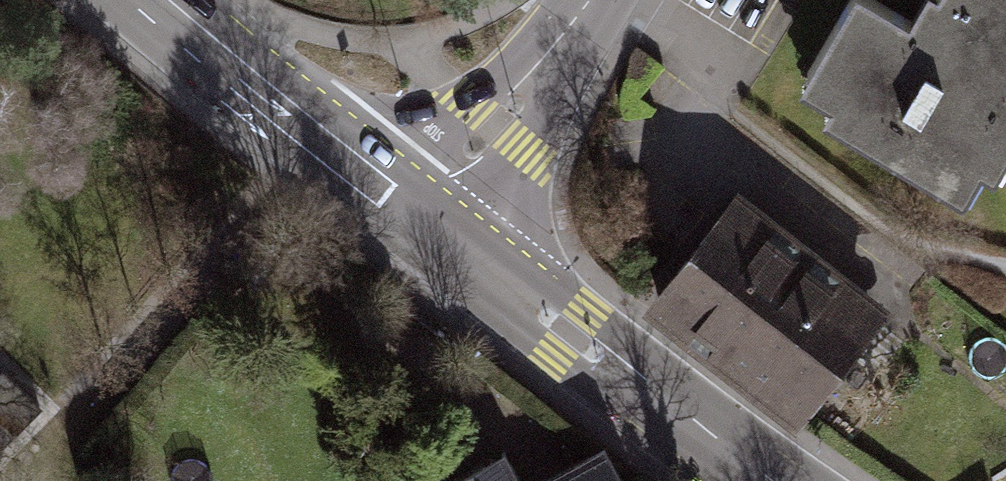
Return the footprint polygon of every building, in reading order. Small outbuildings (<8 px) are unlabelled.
[(875,0),(837,0),(793,74),(835,99),(827,111),(961,190),(978,161),(995,171),(1005,152),(1005,0),(911,0),(901,16),(875,0)] [(807,252),(728,194),(644,306),(725,364),(807,252)] [(880,305),(807,252),(725,364),(798,417),(880,305)] [(599,445),(535,480),(619,480),(599,445)] [(453,480),(517,480),(502,454),(453,480)]
